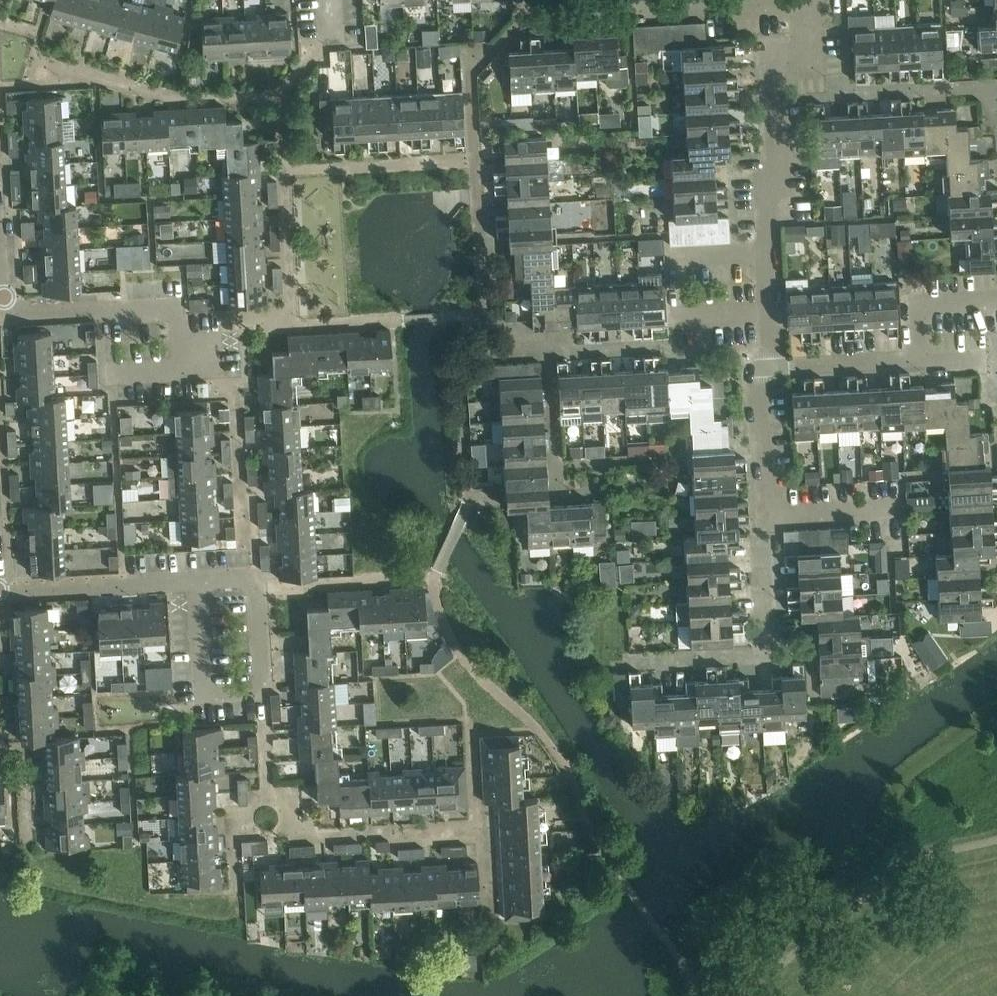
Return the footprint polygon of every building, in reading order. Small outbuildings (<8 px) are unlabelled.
[(49,13),(56,15),(55,20),(70,24),(76,0),(53,0),(49,13)] [(70,24),(85,28),(86,23),(92,25),(99,0),(76,0),(70,24)] [(92,25),(98,26),(96,31),(112,35),(121,0),(99,0),(92,25)] [(112,35),(127,39),(128,35),(134,36),(143,5),(131,2),(132,0),(121,0),(112,35)] [(951,9),(965,8),(965,0),(961,0),(950,1),(951,9)] [(143,5),(134,36),(139,38),(138,42),(153,47),(164,6),(155,3),(154,8),(143,5)] [(164,6),(153,47),(169,51),(170,46),(176,48),(185,16),(173,13),(174,8),(164,6)] [(965,8),(951,9),(951,17),(966,16),(965,8)] [(257,20),(245,20),(247,53),(253,52),(253,57),(269,56),(266,14),(256,15),(257,20)] [(276,14),(266,14),(269,56),(285,55),(284,51),(291,50),(289,18),(276,18),(276,14)] [(877,69),(874,27),(874,15),(847,16),(848,29),(852,29),(855,82),(866,81),(865,70),(877,69)] [(233,16),(223,17),(226,59),(241,58),(241,53),(247,53),(245,20),(233,21),(233,16)] [(226,59),(223,17),(213,17),(214,22),(201,23),(203,55),(210,55),(210,60),(226,59)] [(603,22),(594,23),(597,77),(605,76),(606,85),(609,88),(624,87),(628,83),(627,62),(618,62),(617,33),(604,34),(603,22)] [(584,35),(573,36),(575,78),(576,78),(597,77),(594,23),(584,23),(584,35)] [(692,23),(680,24),(682,48),(693,47),(692,23)] [(706,46),(706,39),(705,23),(692,23),(693,47),(706,46)] [(940,23),(917,24),(920,67),(931,66),(932,78),(943,77),(940,23)] [(670,49),(671,49),(681,49),(681,48),(682,48),(680,24),(669,25),(670,49)] [(917,24),(896,26),(899,80),(909,79),(908,67),(920,67),(917,24)] [(647,50),(658,50),(657,25),(645,26),(647,50)] [(669,25),(657,25),(658,50),(670,49),(669,25)] [(645,26),(634,27),(633,27),(634,51),(647,50),(645,26)] [(896,26),(874,27),(877,69),(889,68),(889,80),(899,80),(896,26)] [(994,27),(978,28),(979,51),(996,50),(996,27),(994,28),(994,27)] [(485,33),(475,33),(475,41),(485,41),(485,33)] [(563,48),(552,49),(554,91),(577,90),(576,78),(575,78),(573,36),(563,36),(563,48)] [(376,38),(365,38),(365,48),(376,48),(376,38)] [(533,92),(530,38),(520,39),(520,51),(508,51),(510,94),(533,92)] [(539,38),(530,38),(533,92),(554,91),(552,49),(540,49),(539,38)] [(681,49),(671,49),(672,70),(682,69),(682,70),(725,67),(724,55),(736,55),(735,44),(706,46),(693,47),(682,48),(681,48),(681,49)] [(447,46),(438,47),(439,57),(448,57),(447,46)] [(394,48),(382,49),(383,55),(388,60),(394,60),(394,48)] [(430,49),(416,49),(417,67),(431,67),(430,49)] [(488,67),(479,76),(486,83),(495,73),(488,67)] [(725,67),(682,70),(684,91),(738,88),(737,78),(725,79),(725,67)] [(646,74),(635,74),(636,83),(647,83),(646,74)] [(738,88),(684,91),(685,113),(727,110),(726,98),(738,98),(738,88)] [(462,91),(439,92),(442,135),(454,134),(454,146),(465,145),(462,91)] [(439,92),(418,94),(421,148),(431,147),(430,135),(442,135),(439,92)] [(418,94),(396,95),(399,137),(411,137),(411,148),(421,148),(418,94)] [(396,95),(375,96),(378,150),(388,150),(387,138),(399,137),(396,95)] [(375,96),(353,97),(356,140),(367,139),(368,151),(378,150),(375,96)] [(23,109),(24,122),(61,120),(60,97),(27,99),(28,109),(23,109)] [(353,97),(331,99),(319,99),(320,125),(332,125),(334,153),(345,152),(344,140),(356,140),(353,97)] [(15,100),(6,100),(7,113),(16,113),(15,100)] [(891,112),(879,113),(881,156),(903,154),(900,100),(890,101),(891,112)] [(910,100),(900,100),(903,154),(925,153),(923,116),(922,111),(911,111),(910,100)] [(867,102),(857,103),(860,157),(881,156),(879,113),(867,114),(867,102)] [(848,115),(836,116),(838,158),(839,158),(860,157),(857,103),(847,103),(848,115)] [(838,158),(836,116),(824,116),(824,104),(813,105),(816,158),(811,158),(812,169),(839,167),(839,158),(838,158)] [(649,106),(637,107),(638,115),(650,114),(649,106)] [(225,107),(197,109),(200,151),(201,150),(200,146),(226,144),(227,174),(227,175),(260,173),(258,142),(243,142),(242,121),(226,121),(225,107)] [(197,109),(166,110),(168,143),(169,143),(198,141),(198,151),(200,151),(197,109)] [(154,116),(145,116),(147,149),(170,147),(169,143),(168,143),(166,110),(153,111),(154,116)] [(727,110),(685,113),(686,134),(740,131),(739,121),(728,122),(727,110)] [(136,112),(123,113),(125,150),(147,149),(145,116),(136,117),(136,112)] [(125,150),(123,113),(110,114),(110,118),(101,119),(103,151),(125,150)] [(950,114),(923,116),(925,153),(945,152),(948,194),(985,192),(985,191),(984,165),(969,165),(968,139),(967,127),(951,128),(950,114)] [(533,117),(479,120),(480,134),(505,133),(533,131),(533,117)] [(542,119),(534,119),(535,131),(543,131),(542,119)] [(61,120),(24,122),(25,134),(29,134),(30,143),(62,141),(61,120)] [(979,126),(967,127),(968,139),(980,139),(979,126)] [(8,132),(9,144),(17,144),(17,131),(8,132)] [(686,134),(687,155),(687,156),(725,154),(729,153),(729,141),(740,141),(740,131),(686,134)] [(503,150),(504,161),(547,159),(545,137),(491,140),(492,150),(503,150)] [(26,152),(26,165),(64,163),(62,141),(30,143),(30,152),(26,152)] [(17,144),(9,144),(9,157),(18,156),(17,144)] [(607,145),(595,146),(595,155),(608,155),(607,145)] [(671,156),(672,178),(714,176),(713,164),(725,164),(725,154),(687,156),(687,155),(671,156)] [(493,174),(494,184),(548,181),(547,159),(504,161),(505,173),(493,174)] [(608,159),(600,159),(600,169),(608,168),(608,159)] [(64,163),(26,165),(27,178),(32,177),(32,186),(65,184),(64,163)] [(222,174),(224,197),(256,195),(256,186),(260,186),(260,173),(227,175),(227,174),(222,174)] [(10,175),(11,187),(20,187),(19,174),(10,175)] [(714,176),(672,178),(673,200),(727,197),(727,187),(715,188),(714,176)] [(196,177),(184,178),(184,194),(197,193),(196,177)] [(268,182),(268,195),(277,194),(276,181),(268,182)] [(548,181),(494,184),(494,193),(506,193),(507,205),(549,202),(548,181)] [(140,182),(131,183),(132,196),(140,195),(140,182)] [(123,196),(123,183),(114,184),(115,196),(123,196)] [(131,183),(123,183),(123,196),(132,196),(131,183)] [(65,184),(32,186),(33,195),(28,195),(29,209),(39,208),(38,207),(66,206),(66,205),(65,184)] [(20,187),(11,187),(12,200),(21,199),(20,187)] [(96,190),(85,191),(86,204),(97,203),(96,190)] [(948,194),(949,216),(991,213),(991,202),(996,201),(996,191),(985,191),(985,192),(948,194)] [(277,194),(268,195),(269,207),(278,207),(277,194)] [(256,195),(224,197),(225,219),(262,216),(261,204),(257,204),(256,195)] [(727,197),(673,200),(674,221),(674,222),(681,221),(693,221),(704,220),(716,220),(717,220),(717,218),(716,207),(728,207),(727,197)] [(905,199),(893,200),(893,211),(906,210),(905,199)] [(496,217),(496,227),(538,225),(550,225),(549,202),(507,205),(507,216),(496,217)] [(856,203),(843,204),(843,217),(856,216),(856,203)] [(38,207),(39,208),(39,221),(44,220),(44,229),(77,227),(76,205),(66,205),(66,206),(38,207)] [(166,205),(154,206),(154,218),(166,217),(166,205)] [(841,206),(824,207),(825,219),(842,219),(841,206)] [(949,216),(950,238),(967,237),(967,236),(996,235),(996,225),(992,225),(991,213),(949,216)] [(262,216),(225,219),(226,240),(259,238),(258,230),(263,229),(262,216)] [(728,218),(717,218),(717,220),(716,220),(717,243),(730,242),(728,218)] [(694,244),(706,244),(704,220),(693,221),(694,244)] [(706,244),(717,243),(716,220),(704,220),(706,244)] [(34,221),(21,222),(21,231),(30,230),(34,230),(34,221)] [(670,246),(682,245),(681,221),(674,222),(674,221),(668,221),(670,246)] [(682,245),(694,244),(693,221),(681,221),(682,245)] [(895,222),(869,223),(870,235),(870,237),(895,236),(895,222)] [(172,223),(160,224),(161,238),(173,237),(172,223)] [(869,223),(848,224),(848,237),(870,235),(869,223)] [(843,224),(831,225),(832,245),(845,244),(843,224)] [(270,225),(271,238),(279,237),(279,225),(270,225)] [(538,225),(496,227),(497,237),(513,236),(514,247),(551,245),(550,225),(538,225)] [(804,226),(782,227),(783,240),(805,239),(804,226)] [(823,226),(806,227),(807,236),(823,235),(823,226)] [(40,238),(41,251),(78,249),(77,227),(44,229),(45,238),(40,238)] [(30,230),(21,231),(22,239),(35,239),(34,230),(30,230)] [(909,231),(900,231),(900,240),(910,239),(909,231)] [(144,234),(132,234),(132,244),(144,243),(144,234)] [(967,237),(969,272),(994,270),(994,257),(996,257),(996,235),(967,236),(967,237)] [(279,237),(271,238),(271,250),(280,250),(279,237)] [(259,238),(226,240),(227,262),(265,260),(264,247),(259,247),(259,238)] [(910,241),(897,242),(897,257),(899,257),(904,257),(908,253),(910,251),(910,241)] [(577,324),(575,286),(554,288),(553,265),(557,265),(556,247),(552,247),(551,245),(514,247),(515,269),(510,269),(511,280),(530,279),(533,331),(556,330),(556,325),(577,324)] [(78,249),(41,251),(42,264),(46,263),(47,272),(79,270),(78,249)] [(265,260),(227,262),(229,283),(261,281),(261,273),(265,272),(265,260)] [(36,264),(23,265),(24,274),(37,273),(36,264)] [(201,264),(186,265),(187,278),(202,277),(201,264)] [(272,268),(273,281),(282,280),(281,267),(272,268)] [(79,270),(47,272),(47,281),(43,281),(43,295),(81,293),(79,270)] [(37,273),(24,274),(24,282),(37,282),(37,273)] [(639,275),(639,283),(642,337),(652,336),(651,325),(664,324),(661,273),(639,275)] [(850,274),(851,284),(854,338),(864,338),(863,326),(875,326),(873,283),(872,273),(850,274)] [(811,341),(808,287),(807,287),(807,279),(785,280),(788,331),(800,330),(801,342),(811,341)] [(282,280),(273,281),(274,293),(283,293),(282,280)] [(511,280),(503,281),(504,298),(512,297),(511,280)] [(261,281),(229,283),(230,306),(267,304),(266,290),(262,290),(261,281)] [(895,282),(873,283),(875,326),(887,325),(887,337),(898,336),(895,282)] [(639,283),(618,284),(620,326),(632,326),(633,337),(642,337),(639,283)] [(618,284),(596,285),(599,339),(609,339),(608,327),(620,326),(618,284)] [(851,284),(829,286),(832,328),(844,327),(844,339),(854,338),(851,284)] [(596,285),(575,286),(577,324),(577,329),(589,328),(589,340),(599,339),(596,285)] [(829,286),(808,287),(811,341),(821,340),(820,329),(832,328),(829,286)] [(210,299),(189,300),(190,311),(210,310),(210,299)] [(516,310),(505,311),(505,322),(516,322),(516,310)] [(95,330),(86,331),(86,343),(95,343),(95,330)] [(377,336),(368,337),(370,369),(392,368),(390,331),(376,331),(377,336)] [(14,344),(15,357),(52,355),(51,332),(18,334),(19,344),(14,344)] [(359,332),(346,333),(348,366),(346,366),(347,370),(370,369),(368,337),(359,337),(359,332)] [(346,333),(315,335),(317,377),(318,377),(318,367),(346,366),(348,366),(346,333)] [(287,336),(288,351),(289,351),(290,374),(291,374),(316,372),(316,377),(317,377),(315,335),(287,336)] [(258,375),(260,406),(292,404),(292,403),(291,374),(290,374),(289,351),(288,351),(272,352),(273,374),(258,375)] [(52,355),(15,357),(16,370),(20,370),(21,378),(53,376),(52,355)] [(634,369),(623,370),(625,412),(625,423),(647,421),(643,357),(634,358),(634,369)] [(653,357),(643,357),(647,421),(669,420),(668,410),(666,373),(666,368),(654,368),(653,357)] [(610,359),(600,360),(603,414),(625,412),(623,370),(611,371),(610,359)] [(591,372),(579,373),(582,415),(582,423),(582,425),(604,424),(603,414),(600,360),(591,360),(591,372)] [(87,362),(88,375),(97,374),(96,361),(87,362)] [(582,415),(579,373),(568,373),(567,361),(556,362),(560,425),(582,423),(582,415)] [(540,363),(530,364),(530,376),(541,376),(540,363)] [(519,364),(509,365),(509,378),(520,377),(519,364)] [(530,364),(519,364),(520,377),(530,376),(530,364)] [(498,365),(499,378),(509,378),(509,365),(498,365)] [(479,366),(466,366),(467,379),(474,378),(480,372),(479,366)] [(693,371),(666,373),(668,410),(669,410),(669,415),(689,414),(690,443),(691,452),(728,450),(728,448),(728,437),(727,428),(732,428),(731,416),(712,418),(711,396),(723,396),(723,381),(715,382),(715,373),(698,374),(699,382),(694,383),(693,371)] [(909,373),(899,374),(902,428),(924,427),(922,389),(922,385),(910,385),(909,373)] [(97,374),(88,375),(89,387),(98,387),(97,374)] [(878,387),(881,429),(881,439),(903,438),(902,428),(899,374),(890,375),(890,386),(878,387)] [(53,376),(21,378),(21,387),(17,387),(17,401),(32,400),(32,399),(55,398),(55,397),(53,376)] [(541,376),(530,376),(520,377),(509,378),(499,378),(500,400),(542,398),(541,376)] [(866,376),(856,377),(859,431),(881,429),(878,387),(867,388),(866,376)] [(847,389),(835,390),(838,432),(859,431),(856,377),(846,377),(847,389)] [(816,433),(813,379),(803,380),(804,391),(791,392),(794,434),(816,433)] [(823,379),(813,379),(816,433),(838,432),(835,390),(823,390),(823,379)] [(207,383),(198,383),(199,394),(207,394),(207,383)] [(949,388),(922,389),(924,427),(945,426),(947,469),(985,466),(985,465),(984,445),(988,444),(988,433),(969,434),(967,401),(950,402),(949,388)] [(27,408),(28,421),(66,419),(64,396),(55,397),(55,398),(32,399),(32,400),(32,408),(27,408)] [(346,397),(336,398),(336,407),(347,406),(346,397)] [(542,398),(500,400),(501,422),(544,419),(542,398)] [(979,398),(968,398),(969,408),(979,408),(979,398)] [(372,409),(371,400),(362,401),(363,409),(372,409)] [(380,400),(371,400),(372,409),(380,408),(380,400)] [(15,414),(14,402),(5,402),(6,415),(15,414)] [(292,404),(260,406),(261,419),(265,419),(266,428),(298,426),(297,403),(292,403),(292,404)] [(228,408),(219,408),(220,421),(229,421),(228,408)] [(175,411),(176,433),(213,431),(213,418),(208,419),(207,409),(175,411)] [(244,416),(245,429),(254,428),(253,416),(244,416)] [(66,419),(28,421),(29,434),(34,434),(34,442),(67,440),(66,419)] [(501,422),(491,422),(492,443),(502,443),(545,441),(544,419),(501,422)] [(262,437),(262,449),(300,447),(298,426),(266,428),(266,436),(262,437)] [(254,428),(245,429),(246,441),(255,441),(254,428)] [(7,431),(8,444),(16,443),(16,431),(7,431)] [(213,431),(176,433),(177,455),(210,453),(209,444),(214,444),(213,431)] [(112,439),(102,440),(103,452),(112,452),(112,439)] [(221,440),(222,452),(231,452),(230,439),(221,440)] [(30,451),(31,464),(68,462),(67,440),(34,442),(35,451),(30,451)] [(545,441),(502,443),(504,465),(546,462),(545,441)] [(648,441),(627,443),(628,455),(649,454),(648,441)] [(16,443),(8,444),(8,456),(17,456),(16,443)] [(300,447),(262,449),(263,462),(268,462),(268,471),(301,469),(300,447)] [(583,447),(569,447),(570,458),(584,457),(583,447)] [(692,472),(704,471),(704,472),(746,470),(746,459),(734,460),(733,448),(728,448),(728,450),(691,452),(692,472)] [(231,452),(222,452),(222,465),(231,464),(231,452)] [(167,455),(168,477),(216,474),(215,461),(210,462),(210,453),(177,455),(167,455)] [(247,460),(247,472),(256,472),(256,459),(247,460)] [(68,462),(31,464),(31,477),(36,477),(37,486),(69,484),(68,462)] [(546,462),(504,465),(505,486),(547,484),(546,462)] [(961,488),(961,489),(996,487),(996,476),(990,477),(989,465),(985,465),(985,466),(947,469),(948,489),(961,488)] [(301,469),(268,471),(269,479),(264,480),(265,494),(274,493),(274,492),(302,491),(302,490),(301,469)] [(852,469),(841,470),(842,483),(853,482),(852,469)] [(139,470),(125,471),(125,479),(140,479),(139,470)] [(692,472),(693,494),(736,492),(735,480),(747,480),(746,470),(704,472),(704,471),(692,472)] [(882,470),(869,471),(869,480),(882,480),(882,470)] [(898,470),(884,471),(885,480),(899,480),(898,470)] [(818,471),(805,472),(806,484),(819,483),(818,471)] [(256,472),(247,472),(248,485),(257,484),(256,472)] [(9,475),(10,487),(19,487),(18,474),(9,475)] [(216,474),(168,477),(170,498),(180,498),(212,496),(212,487),(216,487),(216,474)] [(223,483),(224,495),(233,495),(232,482),(223,483)] [(32,495),(33,506),(33,508),(61,506),(61,507),(71,507),(69,484),(37,486),(37,495),(32,495)] [(547,484),(505,486),(506,500),(506,507),(526,506),(548,505),(548,498),(547,484)] [(19,487),(10,487),(11,500),(20,500),(19,487)] [(950,511),(992,509),(991,497),(996,497),(996,487),(961,489),(961,488),(948,489),(950,511)] [(137,488),(121,489),(122,501),(138,500),(137,488)] [(274,492),(274,493),(275,505),(280,505),(280,514),(313,512),(312,490),(302,490),(302,491),(274,492)] [(736,492),(693,494),(695,516),(749,513),(748,503),(736,504),(736,492)] [(233,495),(224,495),(225,508),(234,508),(233,495)] [(212,496),(180,498),(181,519),(218,517),(217,505),(213,505),(212,496)] [(348,497),(334,498),(334,511),(349,510),(348,497)] [(933,498),(908,499),(908,512),(934,511),(933,498)] [(257,502),(258,515),(267,514),(266,502),(257,502)] [(591,502),(569,504),(572,546),(594,545),(593,534),(592,524),(592,513),(591,502)] [(604,502),(591,502),(592,513),(605,512),(604,502)] [(569,504),(548,505),(550,547),(550,553),(553,553),(553,547),(572,546),(569,504)] [(548,505),(526,506),(528,548),(550,547),(548,505)] [(29,521),(29,530),(62,528),(61,507),(61,506),(33,508),(33,506),(23,507),(24,521),(29,521)] [(950,511),(951,532),(996,530),(996,520),(993,521),(992,509),(950,511)] [(276,523),(277,536),(314,534),(313,512),(280,514),(281,522),(276,523)] [(605,512),(592,513),(592,524),(605,523),(605,512)] [(106,513),(107,526),(116,525),(115,513),(106,513)] [(749,513),(695,516),(696,537),(696,538),(738,535),(738,523),(749,523),(749,513)] [(267,514),(258,515),(259,528),(267,527),(267,514)] [(218,517),(181,519),(182,542),(215,540),(214,531),(219,530),(218,517)] [(605,523),(592,524),(593,534),(606,534),(605,523)] [(116,525),(107,526),(107,538),(116,538),(116,525)] [(226,527),(226,539),(235,539),(235,526),(226,527)] [(25,539),(26,551),(63,549),(62,528),(29,530),(30,538),(25,539)] [(625,528),(615,529),(615,540),(625,539),(625,528)] [(843,528),(831,529),(832,552),(839,552),(839,553),(845,553),(843,528)] [(819,529),(807,530),(809,554),(820,553),(819,529)] [(831,529),(819,529),(820,553),(832,552),(831,529)] [(807,530),(796,531),(797,554),(809,554),(807,530)] [(951,532),(938,533),(939,554),(952,553),(952,554),(989,552),(994,552),(994,540),(996,540),(996,530),(951,532)] [(783,531),(785,555),(797,554),(796,531),(783,531)] [(314,534),(277,536),(278,548),(282,548),(283,557),(315,555),(314,534)] [(684,537),(685,560),(728,558),(727,546),(739,545),(738,535),(696,538),(696,537),(684,537)] [(235,539),(226,539),(227,548),(236,547),(235,539)] [(260,545),(260,558),(269,557),(268,545),(260,545)] [(63,549),(26,551),(27,564),(31,564),(32,573),(64,572),(63,549)] [(629,549),(616,550),(617,563),(630,562),(629,549)] [(839,552),(832,552),(820,553),(809,554),(797,554),(785,555),(785,565),(797,564),(797,576),(840,574),(839,553),(839,552)] [(935,554),(937,577),(979,574),(978,563),(990,562),(989,552),(952,554),(952,553),(939,554),(935,554)] [(315,555),(283,557),(283,566),(279,566),(279,579),(317,577),(315,555)] [(118,569),(118,558),(118,556),(109,556),(109,569),(118,569)] [(269,557),(260,558),(261,571),(270,570),(269,557)] [(728,558),(685,560),(687,582),(741,578),(740,569),(728,569),(728,558)] [(887,561),(875,562),(876,572),(888,571),(887,561)] [(529,574),(521,574),(521,582),(529,582),(529,574)] [(786,589),(787,598),(841,595),(840,574),(797,576),(798,588),(786,589)] [(979,574),(937,577),(938,598),(992,595),(991,585),(980,586),(979,574)] [(741,578),(687,582),(688,603),(730,601),(729,589),(741,588),(741,578)] [(888,579),(877,579),(878,593),(889,593),(888,579)] [(389,594),(380,595),(382,627),(404,626),(402,588),(389,589),(389,594)] [(402,588),(404,626),(405,638),(424,637),(427,633),(425,592),(415,593),(415,588),(402,588)] [(372,590),(359,591),(360,623),(359,623),(359,628),(382,627),(380,595),(372,595),(372,590)] [(306,609),(307,631),(330,630),(330,625),(359,623),(360,623),(359,591),(327,593),(328,608),(306,609)] [(841,595),(787,598),(788,608),(799,608),(800,620),(816,619),(816,618),(842,617),(842,616),(841,595)] [(992,595),(938,598),(939,621),(982,618),(981,606),(992,605),(992,595)] [(88,599),(77,600),(77,611),(89,610),(88,599)] [(730,601),(688,603),(676,604),(677,625),(689,625),(743,622),(743,612),(731,612),(730,601)] [(150,608),(141,608),(143,640),(165,639),(163,602),(149,603),(150,608)] [(122,651),(119,604),(106,605),(107,610),(97,611),(99,652),(104,655),(122,653),(122,651)] [(132,604),(119,604),(122,651),(125,654),(141,653),(144,649),(143,640),(141,608),(132,609),(132,604)] [(639,606),(628,607),(629,618),(635,618),(639,613),(639,606)] [(10,617),(11,633),(53,631),(52,621),(47,621),(47,609),(14,610),(15,617),(10,617)] [(816,618),(816,619),(818,640),(860,638),(859,615),(842,616),(842,617),(816,618)] [(743,622),(689,625),(690,647),(733,645),(732,632),(744,631),(743,622)] [(294,653),(296,685),(328,683),(328,681),(326,653),(336,652),(336,650),(331,650),(330,630),(307,631),(308,652),(294,653)] [(53,631),(11,633),(12,649),(16,649),(17,654),(49,653),(48,641),(53,641),(53,631)] [(928,633),(914,643),(925,658),(938,649),(928,633)] [(860,638),(818,640),(818,650),(819,662),(873,658),(871,658),(870,637),(860,638)] [(12,660),(13,676),(55,674),(54,664),(50,664),(49,653),(17,654),(17,660),(12,660)] [(873,658),(819,662),(820,683),(831,683),(841,682),(852,682),(875,681),(873,658)] [(81,660),(81,672),(90,672),(89,659),(81,660)] [(433,672),(432,663),(419,663),(420,672),(433,672)] [(793,675),(781,676),(783,718),(784,718),(806,717),(803,663),(792,663),(793,675)] [(385,674),(385,665),(372,666),(372,675),(385,674)] [(397,665),(385,665),(385,674),(398,674),(397,665)] [(725,667),(716,668),(719,728),(719,733),(740,732),(739,720),(740,720),(738,678),(726,679),(725,667)] [(706,680),(695,680),(697,723),(698,723),(716,722),(717,728),(719,728),(716,668),(706,668),(706,680)] [(90,672),(81,672),(82,685),(91,685),(90,672)] [(632,726),(653,725),(654,725),(652,683),(640,683),(639,672),(613,673),(614,699),(630,698),(632,726)] [(55,674),(13,676),(14,692),(19,692),(19,698),(51,696),(51,684),(56,684),(55,674)] [(772,688),(760,689),(762,731),(782,730),(783,736),(785,736),(784,718),(783,718),(781,676),(771,676),(772,688)] [(748,678),(738,678),(740,720),(739,720),(740,732),(740,738),(743,738),(743,732),(762,731),(760,689),(748,689),(748,678)] [(172,679),(159,680),(160,689),(172,688),(172,679)] [(685,693),(674,693),(676,736),(696,735),(696,740),(699,740),(698,723),(697,723),(695,680),(685,681),(685,693)] [(136,681),(124,682),(124,691),(137,690),(136,681)] [(328,683),(296,685),(296,698),(301,697),(302,706),(334,704),(333,681),(328,681),(328,683)] [(124,691),(124,682),(111,682),(112,691),(124,691)] [(661,682),(652,683),(654,725),(653,725),(654,743),(657,743),(656,737),(676,736),(674,693),(662,694),(661,682)] [(841,682),(831,683),(831,696),(842,695),(841,682)] [(852,682),(841,682),(842,695),(853,695),(852,682)] [(831,683),(820,683),(821,696),(831,696),(831,683)] [(270,695),(271,708),(280,707),(279,695),(270,695)] [(15,704),(16,719),(57,717),(57,707),(52,708),(51,696),(19,698),(19,703),(15,704)] [(83,703),(84,715),(93,715),(92,702),(83,703)] [(297,715),(298,728),(331,726),(331,727),(336,727),(334,704),(302,706),(302,715),(297,715)] [(280,707),(271,708),(272,720),(281,720),(280,707)] [(93,715),(84,715),(84,728),(93,727),(93,715)] [(611,716),(604,716),(605,727),(616,726),(616,720),(611,716)] [(57,717),(16,719),(16,735),(21,735),(21,742),(45,740),(54,739),(54,738),(53,727),(58,727),(57,717)] [(431,734),(431,725),(418,726),(419,735),(431,734)] [(443,725),(431,725),(431,734),(444,733),(443,725)] [(331,726),(298,728),(300,760),(315,759),(315,758),(332,757),(332,756),(331,727),(331,726)] [(401,727),(388,728),(389,737),(401,736),(401,727)] [(184,730),(185,752),(217,751),(217,742),(222,741),(221,728),(184,730)] [(389,737),(388,728),(376,728),(376,737),(389,737)] [(518,735),(509,736),(509,744),(518,744),(518,735)] [(248,736),(249,749),(257,748),(257,736),(248,736)] [(509,736),(499,737),(500,745),(509,744),(509,736)] [(41,746),(42,761),(84,759),(83,749),(79,749),(78,737),(54,738),(54,739),(45,740),(46,746),(41,746)] [(490,737),(480,738),(481,746),(490,745),(490,737)] [(499,737),(490,737),(490,745),(500,745),(499,737)] [(117,744),(118,756),(127,756),(126,743),(117,744)] [(518,744),(509,744),(500,745),(490,745),(481,746),(482,769),(520,767),(520,765),(518,744)] [(257,748),(249,749),(249,762),(258,761),(257,748)] [(217,751),(185,752),(186,773),(186,774),(209,773),(209,774),(223,773),(223,759),(218,759),(217,751)] [(315,758),(315,759),(316,780),(339,778),(337,758),(342,757),(342,755),(332,756),(332,757),(315,758)] [(127,756),(118,756),(119,769),(128,768),(127,756)] [(84,759),(42,761),(43,777),(48,777),(48,783),(81,781),(80,769),(85,769),(84,759)] [(520,767),(482,769),(483,779),(520,777),(520,779),(525,779),(524,765),(520,765),(520,767)] [(465,766),(456,767),(457,777),(465,777),(465,766)] [(446,772),(434,773),(436,805),(442,805),(442,810),(459,809),(458,798),(457,788),(457,777),(456,767),(445,767),(446,772)] [(403,774),(391,775),(393,808),(399,807),(399,812),(415,811),(412,769),(402,770),(403,774)] [(422,769),(412,769),(415,811),(430,810),(430,806),(436,805),(434,773),(422,773),(422,769)] [(368,777),(368,781),(369,781),(371,814),(387,813),(387,808),(393,808),(391,775),(379,776),(379,771),(368,772),(368,776),(368,777)] [(176,773),(178,796),(215,794),(214,781),(210,781),(209,774),(209,773),(186,774),(186,773),(176,773)] [(465,777),(457,777),(457,788),(466,787),(465,777)] [(520,777),(483,779),(484,803),(499,802),(499,801),(522,800),(522,798),(520,779),(520,777)] [(339,778),(316,780),(317,802),(339,801),(340,816),(371,814),(369,781),(368,781),(339,783),(339,778)] [(237,780),(238,793),(247,792),(246,779),(237,780)] [(43,789),(44,804),(87,802),(86,792),(81,792),(81,781),(48,783),(48,789),(43,789)] [(120,787),(121,800),(130,799),(129,787),(120,787)] [(466,787),(457,788),(458,798),(466,798),(466,787)] [(247,792),(238,793),(239,805),(248,805),(247,792)] [(215,794),(178,796),(179,818),(212,816),(211,807),(216,807),(215,794)] [(565,797),(558,799),(561,807),(567,805),(565,797)] [(466,798),(458,798),(459,809),(467,808),(466,798)] [(499,801),(499,802),(500,823),(537,821),(537,819),(536,798),(522,798),(522,800),(499,801)] [(130,799),(121,800),(121,812),(130,812),(130,799)] [(87,802),(44,804),(45,820),(50,820),(51,826),(83,824),(82,812),(87,812),(87,802)] [(212,816),(179,818),(180,839),(217,837),(217,824),(212,824),(212,816)] [(537,821),(500,823),(500,833),(538,831),(538,833),(543,833),(542,819),(537,819),(537,821)] [(83,824),(51,826),(51,831),(46,832),(47,848),(89,846),(89,835),(84,836),(83,824)] [(538,831),(500,833),(502,855),(539,853),(538,833),(538,831)] [(123,835),(123,848),(132,847),(132,834),(123,835)] [(217,837),(180,839),(181,861),(214,859),(213,850),(218,850),(217,837)] [(267,840),(259,841),(259,854),(268,853),(267,840)] [(251,854),(250,841),(241,842),(242,855),(251,854)] [(259,841),(250,841),(251,854),(259,854),(259,841)] [(389,850),(389,841),(376,842),(376,851),(389,850)] [(359,843),(346,844),(347,853),(359,852),(359,843)] [(347,853),(346,844),(333,845),(334,853),(347,853)] [(302,855),(302,846),(289,847),(289,856),(302,855)] [(314,846),(302,846),(302,855),(315,855),(314,846)] [(454,855),(454,846),(441,847),(441,856),(454,855)] [(466,846),(454,846),(454,855),(467,855),(466,846)] [(423,848),(410,849),(411,858),(424,857),(423,848)] [(411,858),(410,849),(398,850),(398,859),(411,858)] [(539,853),(502,855),(503,878),(541,876),(540,874),(539,853)] [(214,859),(181,861),(183,891),(220,889),(219,867),(214,868),(214,859)] [(355,865),(346,866),(348,898),(349,908),(370,906),(369,897),(370,897),(368,874),(369,874),(369,859),(355,860),(355,865)] [(337,861),(325,862),(327,899),(348,898),(346,866),(338,866),(337,861)] [(312,867),(303,868),(305,900),(327,899),(325,862),(312,863),(312,867)] [(464,868),(455,869),(457,901),(479,900),(477,863),(464,864),(464,868)] [(283,902),(281,864),(269,865),(269,870),(259,870),(261,903),(283,902)] [(294,864),(281,864),(283,902),(305,900),(303,868),(294,868),(294,864)] [(421,871),(412,872),(414,904),(435,903),(433,865),(420,866),(421,871)] [(446,865),(433,865),(435,903),(457,901),(455,869),(446,870),(446,865)] [(403,867),(390,868),(392,905),(414,904),(412,872),(403,872),(403,867)] [(370,897),(369,897),(370,906),(392,905),(390,868),(377,869),(377,874),(369,874),(368,874),(370,897)] [(579,871),(569,872),(570,885),(579,884),(581,884),(580,871),(579,871)] [(541,876),(503,878),(503,887),(541,885),(541,888),(546,887),(545,874),(540,874),(541,876)] [(541,885),(503,887),(505,911),(514,910),(524,910),(533,909),(542,909),(541,888),(541,885)] [(533,909),(524,910),(524,918),(534,918),(533,909)] [(542,909),(533,909),(534,918),(543,917),(542,909)] [(514,910),(505,911),(505,919),(515,919),(514,910)] [(524,910),(514,910),(515,919),(524,918),(524,910)]
